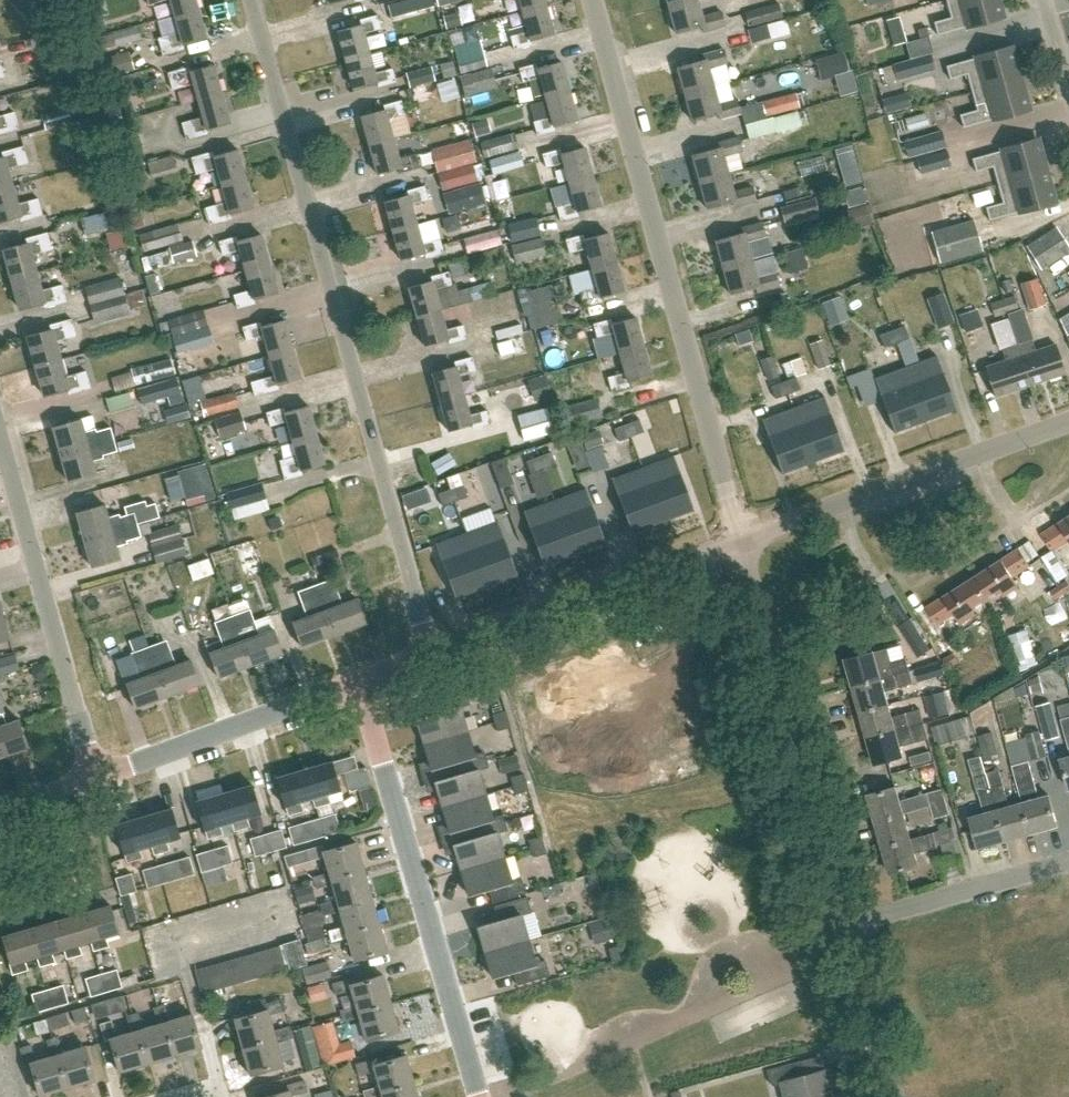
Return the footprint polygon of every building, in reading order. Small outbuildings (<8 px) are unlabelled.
[(104,30),(95,0),(81,0),(77,1),(87,35),(104,30)] [(174,15),(198,9),(196,0),(170,0),(174,15)] [(388,5),(392,17),(434,5),(433,0),(407,0),(388,5)] [(523,12),(546,6),(544,0),(519,0),(523,12)] [(676,34),(702,27),(703,32),(725,26),(722,13),(702,18),(697,0),(693,0),(669,6),(676,34)] [(1003,17),(998,0),(945,0),(950,18),(933,22),(937,35),(1003,17)] [(749,27),(783,17),(779,3),(745,11),(749,27)] [(523,12),(528,32),(510,37),(514,50),(532,45),(530,41),(553,35),(546,6),(523,12)] [(174,15),(179,32),(158,37),(163,55),(184,49),(183,45),(206,38),(198,9),(174,15)] [(361,24),(338,31),(346,60),(369,54),(364,34),(381,29),(377,15),(360,20),(361,24)] [(749,30),(752,42),(769,38),(765,25),(749,30)] [(902,29),(890,33),(893,45),(906,42),(902,29)] [(465,30),(450,34),(453,45),(468,41),(465,30)] [(780,39),(743,45),(745,57),(781,51),(780,39)] [(492,65),(485,44),(455,53),(462,74),(492,65)] [(1020,79),(1011,48),(946,66),(950,79),(967,75),(972,93),(1020,79)] [(713,87),(708,68),(727,63),(724,49),(701,55),(703,60),(677,67),(685,94),(713,87)] [(103,57),(108,77),(135,68),(129,51),(103,57)] [(829,57),(834,76),(852,71),(847,52),(829,57)] [(392,69),(375,73),(369,54),(346,60),(354,89),(377,83),(379,88),(396,83),(392,69)] [(931,54),(894,65),(898,81),(936,71),(931,54)] [(59,59),(64,75),(75,72),(71,56),(59,59)] [(456,75),(452,61),(440,64),(444,78),(456,75)] [(528,102),(546,97),(569,91),(561,62),(538,68),(537,64),(519,69),(528,102)] [(172,89),(193,84),(198,100),(222,94),(213,64),(190,71),(189,66),(167,72),(172,89)] [(494,66),(461,76),(465,90),(498,81),(494,66)] [(435,81),(432,69),(406,75),(409,87),(435,81)] [(861,95),(880,88),(873,69),(855,75),(861,95)] [(454,79),(437,84),(442,101),(459,96),(454,79)] [(959,115),(963,128),(1029,110),(1020,79),(972,93),(976,110),(959,115)] [(685,94),(692,121),(717,115),(719,119),(741,113),(737,100),(718,106),(713,87),(685,94)] [(546,97),(552,118),(534,123),(537,136),(555,131),(554,127),(577,121),(569,91),(546,97)] [(798,93),(764,101),(767,115),(801,107),(798,93)] [(198,100),(202,116),(181,122),(186,140),(208,134),(206,130),(230,123),(222,94),(198,100)] [(896,95),(882,99),(885,113),(900,109),(896,95)] [(128,117),(123,99),(104,105),(109,122),(128,117)] [(384,110),(361,116),(369,146),(393,139),(387,119),(405,114),(401,101),(383,106),(384,110)] [(45,129),(71,122),(66,107),(41,115),(45,129)] [(797,110),(773,116),(777,131),(801,125),(797,110)] [(18,128),(13,111),(0,114),(0,133),(18,128)] [(887,116),(872,120),(878,141),(893,137),(887,116)] [(913,116),(895,121),(898,133),(917,128),(913,116)] [(89,117),(75,121),(79,134),(93,129),(89,117)] [(475,135),(489,131),(485,120),(472,124),(475,135)] [(143,157),(135,128),(114,133),(121,162),(143,157)] [(946,148),(941,131),(904,142),(909,158),(946,148)] [(487,157),(521,148),(516,132),(482,142),(487,157)] [(718,148),(693,155),(700,182),(728,175),(723,156),(743,151),(739,137),(717,143),(718,148)] [(416,154),(398,159),(393,139),(369,146),(378,175),(401,168),(402,173),(420,168),(416,154)] [(476,163),(470,140),(432,151),(438,174),(476,163)] [(1037,140),(972,159),(975,172),(992,167),(997,185),(1046,171),(1037,140)] [(839,165),(856,161),(851,144),(835,149),(839,165)] [(0,156),(0,188),(11,185),(6,167),(27,161),(23,145),(1,151),(3,155),(0,156)] [(546,168),(564,164),(569,183),(592,177),(584,148),(561,154),(560,150),(542,155),(546,168)] [(196,174),(217,168),(222,185),(245,178),(237,149),(214,156),(212,151),(191,157),(196,174)] [(947,151),(917,160),(921,175),(951,166),(947,151)] [(496,173),(525,165),(522,152),(492,160),(496,173)] [(157,159),(148,162),(152,178),(162,175),(157,159)] [(443,191),(476,182),(471,166),(438,175),(443,191)] [(989,221),(1054,202),(1046,171),(997,185),(1002,203),(985,208),(989,221)] [(734,207),(756,201),(753,188),(733,194),(728,175),(700,182),(707,209),(733,203),(734,207)] [(592,177),(569,183),(575,204),(557,208),(560,222),(578,217),(577,213),(600,206),(592,177)] [(222,185),(226,201),(205,207),(210,225),(231,219),(230,214),(253,208),(245,178),(222,185)] [(456,190),(461,209),(484,202),(479,183),(456,190)] [(37,196),(16,202),(11,185),(0,188),(0,221),(19,215),(21,220),(42,214),(37,196)] [(416,225),(411,205),(428,200),(424,186),(406,191),(408,195),(385,202),(393,231),(416,225)] [(785,201),(802,197),(799,188),(782,193),(785,201)] [(845,192),(849,206),(865,202),(861,188),(845,192)] [(104,197),(107,208),(122,203),(119,193),(104,197)] [(786,222),(821,212),(817,198),(782,207),(786,222)] [(870,204),(849,210),(855,228),(875,222),(870,204)] [(114,209),(80,218),(83,233),(118,224),(114,209)] [(132,232),(144,229),(139,213),(128,216),(132,232)] [(433,220),(416,225),(422,244),(439,240),(433,220)] [(535,220),(508,227),(511,241),(538,234),(535,220)] [(983,251),(974,220),(932,232),(941,264),(983,251)] [(178,222),(140,234),(143,249),(157,245),(157,246),(183,239),(178,222)] [(741,233),(716,240),(723,268),(751,260),(746,241),(766,236),(762,223),(740,229),(741,233)] [(439,240),(422,244),(416,225),(393,231),(401,260),(424,254),(425,259),(443,254),(439,240)] [(1057,227),(1027,246),(1041,268),(1068,250),(1068,246),(1057,227)] [(467,253),(502,244),(498,228),(463,238),(467,253)] [(108,233),(112,248),(127,245),(123,229),(108,233)] [(27,242),(3,248),(12,278),(35,272),(30,254),(51,248),(47,231),(25,237),(27,242)] [(570,254),(588,249),(593,269),(616,263),(608,233),(585,240),(584,236),(566,241),(570,254)] [(269,263),(261,234),(238,240),(237,236),(219,240),(223,255),(241,250),(246,269),(269,263)] [(542,239),(512,246),(515,261),(546,254),(542,239)] [(172,263),(197,256),(193,240),(169,247),(172,263)] [(784,254),(788,268),(806,262),(802,249),(784,254)] [(723,268),(731,295),(756,288),(757,293),(780,287),(776,274),(757,279),(751,260),(723,268)] [(254,298),(276,292),(269,263),(246,269),(251,289),(234,294),(238,308),(255,303),(254,298)] [(593,269),(599,289),(581,294),(584,307),(602,303),(601,299),(624,292),(616,263),(593,269)] [(233,275),(237,289),(250,286),(246,271),(233,275)] [(12,278),(20,308),(43,302),(44,306),(66,300),(61,283),(40,289),(35,272),(12,278)] [(431,281),(408,288),(417,317),(440,310),(474,302),(473,301),(470,289),(459,292),(457,284),(452,285),(448,272),(430,277),(431,281)] [(145,277),(150,294),(159,291),(154,274),(145,277)] [(124,294),(120,279),(86,288),(90,303),(124,294)] [(1022,283),(1030,308),(1044,304),(1036,279),(1022,283)] [(492,282),(470,289),(473,301),(496,294),(492,282)] [(554,285),(528,292),(531,302),(538,327),(563,320),(556,295),(554,285)] [(942,293),(927,298),(938,328),(953,322),(942,293)] [(128,310),(124,295),(90,305),(94,319),(128,310)] [(995,318),(1019,310),(1014,296),(991,305),(995,318)] [(839,297),(822,303),(827,317),(844,310),(839,297)] [(175,335),(210,325),(205,309),(170,319),(175,335)] [(976,309),(959,315),(964,328),(980,322),(976,309)] [(417,317),(425,346),(448,340),(449,344),(467,339),(463,325),(446,330),(440,310),(417,317)] [(643,346),(635,317),(612,323),(611,319),(593,324),(597,338),(615,333),(620,353),(643,346)] [(51,329),(28,336),(36,366),(59,359),(54,341),(76,336),(71,319),(49,325),(51,329)] [(247,341),(264,336),(269,355),(292,349),(284,320),(262,326),(260,322),(243,326),(247,341)] [(800,321),(781,328),(785,339),(804,333),(800,321)] [(497,340),(523,332),(520,323),(494,330),(497,340)] [(904,326),(892,331),(897,343),(909,339),(904,326)] [(178,353),(214,341),(209,327),(174,338),(178,353)] [(884,348),(897,343),(892,331),(880,335),(884,348)] [(499,355),(514,351),(511,340),(496,344),(499,355)] [(822,340),(809,344),(819,369),(831,365),(822,340)] [(1029,385),(1064,374),(1055,344),(1035,351),(1032,341),(1017,346),(1029,385)] [(628,382),(651,376),(643,346),(620,353),(626,373),(608,378),(612,391),(629,386),(628,382)] [(1017,346),(1002,351),(1005,361),(985,367),(994,396),(1029,385),(1017,346)] [(275,375),(258,380),(251,382),(255,395),(279,389),(277,384),(300,378),(292,349),(269,355),(275,375)] [(905,367),(925,420),(955,409),(955,410),(957,410),(943,372),(939,363),(936,355),(935,355),(935,356),(905,367)] [(769,382),(778,379),(770,356),(761,360),(769,382)] [(455,366),(432,373),(440,402),(463,395),(458,375),(475,371),(471,357),(453,362),(455,366)] [(137,383),(177,373),(173,358),(133,369),(137,383)] [(36,366),(44,396),(67,389),(69,394),(90,388),(85,370),(64,376),(59,359),(36,366)] [(895,431),(925,420),(905,367),(876,378),(875,377),(874,378),(894,433),(896,432),(895,431)] [(546,375),(531,380),(537,399),(552,394),(546,375)] [(188,404),(205,399),(199,376),(182,380),(188,404)] [(142,405),(181,393),(177,377),(136,388),(142,405)] [(784,382),(788,395),(800,390),(796,378),(784,382)] [(776,399),(788,395),(784,382),(771,387),(776,399)] [(206,415),(241,407),(237,392),(203,401),(206,415)] [(440,402),(448,431),(471,425),(472,430),(490,425),(486,410),(469,415),(463,395),(440,402)] [(793,408),(813,461),(843,450),(843,451),(844,451),(824,396),(823,396),(823,397),(793,408)] [(599,398),(562,408),(567,426),(604,416),(599,398)] [(185,405),(164,411),(168,423),(189,417),(185,405)] [(271,427),(288,422),(293,441),(316,435),(308,406),(285,412),(284,408),(267,412),(271,427)] [(547,408),(517,416),(521,430),(524,439),(553,431),(547,408)] [(783,472),(813,461),(793,408),(763,419),(763,418),(762,419),(782,474),(783,474),(783,472)] [(241,412),(215,419),(219,436),(245,429),(241,412)] [(80,419),(53,426),(60,454),(114,439),(112,430),(98,433),(98,431),(84,434),(80,419)] [(627,424),(631,436),(644,432),(639,419),(627,424)] [(631,436),(627,424),(614,429),(619,441),(631,436)] [(595,431),(581,436),(586,449),(599,445),(595,431)] [(324,464),(316,435),(293,441),(299,461),(281,466),(285,480),(302,475),(301,470),(324,464)] [(578,438),(564,443),(568,453),(582,449),(578,438)] [(68,481),(95,474),(91,459),(104,455),(104,453),(117,449),(114,439),(60,454),(68,481)] [(131,440),(119,443),(121,450),(133,446),(131,440)] [(539,456),(543,469),(556,464),(551,452),(539,456)] [(673,457),(643,468),(663,521),(692,510),(693,511),(694,511),(683,481),(674,455),(672,456),(673,457)] [(432,463),(438,474),(450,467),(444,456),(432,463)] [(543,469),(539,456),(526,461),(531,473),(543,469)] [(502,458),(490,462),(500,487),(511,483),(502,458)] [(177,471),(187,506),(214,498),(204,463),(177,471)] [(633,532),(663,521),(643,468),(613,479),(613,478),(611,478),(632,534),(633,533),(633,532)] [(552,493),(543,469),(531,473),(528,474),(537,499),(552,493)] [(445,477),(448,488),(461,483),(457,473),(445,477)] [(230,509),(267,498),(261,482),(226,493),(230,509)] [(463,484),(450,489),(455,501),(467,497),(463,484)] [(312,492),(320,514),(339,508),(332,486),(312,492)] [(402,496),(407,510),(431,501),(426,487),(402,496)] [(585,490),(555,501),(574,554),(604,543),(604,544),(606,543),(585,488),(584,488),(585,490)] [(442,506),(455,501),(450,489),(438,493),(442,506)] [(104,504),(76,512),(84,539),(138,524),(138,523),(149,520),(160,517),(156,503),(146,505),(145,500),(124,506),(126,514),(108,519),(104,504)] [(574,554),(555,501),(525,512),(525,510),(523,511),(543,566),(545,565),(544,564),(574,554)] [(491,508),(461,519),(467,533),(486,586),(516,575),(516,576),(517,575),(497,520),(496,521),(491,508)] [(177,517),(154,523),(157,537),(181,531),(177,517)] [(1041,535),(1051,551),(1068,540),(1068,517),(1041,535)] [(138,524),(84,539),(91,567),(119,559),(115,544),(128,540),(127,538),(141,534),(152,530),(149,520),(138,523),(138,524)] [(436,543),(435,543),(455,598),(456,598),(456,597),(486,586),(467,533),(437,544),(436,543)] [(159,563),(189,554),(184,537),(154,546),(159,563)] [(316,573),(342,562),(336,548),(310,557),(316,573)] [(1029,565),(1019,549),(972,578),(986,600),(1000,591),(1003,595),(1018,586),(1012,576),(1029,565)] [(208,558),(188,565),(193,580),(214,573),(208,558)] [(972,578),(926,608),(936,624),(954,613),(960,622),(975,612),(972,609),(986,600),(972,578)] [(333,634),(366,622),(357,599),(342,604),(338,591),(335,592),(331,579),(315,585),(333,634)] [(1058,585),(1064,594),(1068,591),(1068,585),(1066,580),(1058,585)] [(292,623),(300,646),(333,634),(315,585),(300,591),(304,604),(302,604),(307,617),(292,623)] [(1056,599),(1064,594),(1058,585),(1050,590),(1056,599)] [(82,596),(85,606),(86,609),(103,604),(99,591),(82,596)] [(250,664),(282,652),(274,630),(259,635),(254,622),(252,623),(247,610),(232,616),(250,664)] [(10,639),(2,611),(0,612),(0,642),(10,639)] [(209,654),(217,676),(250,664),(232,616),(216,622),(221,634),(219,635),(224,648),(209,654)] [(899,625),(919,658),(930,650),(910,618),(899,625)] [(129,641),(133,653),(148,647),(144,635),(129,641)] [(166,696),(199,683),(190,661),(175,666),(170,653),(168,654),(163,641),(148,647),(166,696)] [(126,685),(134,708),(166,696),(148,647),(133,653),(138,666),(136,666),(140,679),(126,685)] [(853,686),(882,678),(894,675),(894,674),(910,670),(907,658),(892,662),(889,648),(874,652),(846,660),(853,686)] [(953,653),(944,659),(949,667),(958,661),(953,653)] [(15,654),(0,658),(0,675),(20,669),(15,654)] [(921,681),(947,673),(944,662),(917,669),(921,681)] [(46,668),(41,665),(35,666),(32,671),(33,676),(38,680),(44,679),(47,674),(46,668)] [(894,674),(894,675),(898,688),(914,684),(910,670),(894,674)] [(1039,676),(1029,679),(1033,692),(1043,689),(1039,676)] [(889,704),(882,678),(853,686),(860,712),(889,704)] [(1026,684),(1015,689),(1017,696),(1028,693),(1026,684)] [(470,738),(460,707),(471,705),(466,689),(433,698),(438,713),(416,719),(426,751),(470,738)] [(534,729),(561,723),(553,689),(526,696),(534,729)] [(926,696),(931,718),(952,713),(947,691),(926,696)] [(684,698),(562,726),(561,733),(569,769),(582,770),(588,768),(598,769),(628,762),(629,769),(647,764),(649,738),(656,766),(681,768),(646,776),(645,780),(695,769),(697,744),(711,741),(706,722),(689,720),(684,698)] [(1038,706),(1048,740),(1062,736),(1053,702),(1038,706)] [(867,737),(896,729),(889,704),(860,712),(867,737)] [(908,726),(924,721),(921,709),(905,713),(908,725),(908,726)] [(508,719),(506,711),(493,715),(495,723),(508,719)] [(29,746),(19,719),(4,724),(0,714),(0,751),(2,756),(29,746)] [(970,716),(932,727),(936,743),(975,732),(970,716)] [(1061,719),(1068,749),(1068,717),(1061,719)] [(498,731),(511,728),(508,719),(495,723),(498,731)] [(896,729),(867,737),(875,763),(903,755),(901,746),(915,743),(913,738),(927,734),(924,721),(908,726),(908,725),(896,729)] [(1049,756),(1042,730),(1027,734),(1034,760),(1049,756)] [(1002,757),(994,731),(979,736),(987,762),(1002,757)] [(484,752),(474,755),(470,738),(426,751),(430,768),(420,771),(425,786),(435,783),(479,770),(489,767),(484,752)] [(930,751),(910,756),(913,765),(932,760),(930,751)] [(517,754),(503,758),(507,772),(521,768),(517,754)] [(997,810),(991,788),(987,773),(982,756),(969,759),(984,814),(971,817),(980,848),(1005,841),(997,810)] [(1031,834),(1057,826),(1049,795),(1039,798),(1029,761),(1012,766),(1023,803),(1031,834)] [(313,797),(312,798),(315,807),(330,802),(327,793),(340,789),(332,762),(304,770),(313,797)] [(365,767),(343,773),(348,790),(370,784),(365,767)] [(301,801),(312,798),(313,797),(304,770),(276,778),(284,806),(285,805),(288,815),(303,810),(301,801)] [(435,783),(444,814),(488,801),(479,770),(435,783)] [(1023,803),(1009,807),(999,770),(987,773),(991,788),(997,810),(1005,841),(1031,834),(1023,803)] [(513,786),(526,782),(524,774),(511,778),(513,786)] [(516,794),(529,791),(526,782),(513,786),(516,794)] [(252,785),(224,793),(232,821),(231,821),(234,830),(249,826),(247,817),(261,813),(252,785)] [(868,795),(876,821),(904,814),(933,805),(948,801),(945,788),(900,801),(897,787),(868,795)] [(220,825),(231,821),(232,821),(224,793),(196,802),(204,829),(205,829),(207,838),(223,834),(220,825)] [(511,795),(493,798),(495,809),(513,806),(511,795)] [(444,814),(449,830),(439,833),(443,849),(453,846),(453,845),(497,832),(497,833),(507,830),(503,815),(493,818),(488,801),(444,814)] [(936,818),(952,814),(948,801),(933,805),(936,818)] [(152,845),(151,845),(154,854),(169,849),(166,840),(180,836),(172,809),(144,817),(152,845)] [(335,814),(319,818),(325,836),(340,831),(335,814)] [(883,847),(911,839),(904,814),(876,821),(883,847)] [(152,845),(144,817),(115,825),(123,853),(124,853),(127,862),(142,857),(140,848),(151,845),(152,845)] [(309,841),(325,836),(319,818),(304,823),(309,841)] [(911,839),(883,847),(890,873),(919,865),(916,855),(941,847),(944,859),(961,854),(953,827),(934,833),(911,839)] [(275,851),(286,847),(281,830),(265,834),(271,852),(275,851)] [(453,845),(453,846),(462,877),(506,864),(497,833),(497,832),(453,845)] [(544,845),(542,837),(529,841),(531,849),(544,845)] [(329,872),(331,879),(363,869),(356,842),(325,851),(323,845),(306,850),(285,855),(288,867),(309,861),(324,857),(329,872)] [(534,857),(547,854),(544,845),(531,849),(534,857)] [(196,854),(201,872),(217,868),(212,850),(196,854)] [(158,866),(163,884),(179,879),(174,861),(158,866)] [(462,877),(468,895),(489,888),(493,903),(526,893),(521,878),(511,881),(506,864),(462,877)] [(316,888),(332,883),(336,899),(338,906),(371,896),(363,869),(331,879),(329,872),(313,877),(316,888)] [(591,888),(600,886),(596,873),(587,875),(591,888)] [(131,874),(115,878),(121,896),(137,891),(131,874)] [(307,888),(295,892),(298,904),(311,900),(307,888)] [(339,910),(344,926),(346,932),(379,923),(371,896),(338,906),(336,899),(321,904),(324,915),(339,910)] [(499,921),(477,927),(484,952),(528,939),(522,916),(532,913),(527,897),(494,907),(499,921)] [(119,933),(111,905),(83,913),(91,941),(90,941),(93,950),(110,945),(107,936),(119,933)] [(83,954),(80,944),(90,941),(91,941),(83,913),(56,921),(64,948),(64,949),(66,959),(83,954)] [(52,952),(64,949),(64,948),(56,921),(29,929),(37,956),(36,957),(39,966),(55,961),(52,952)] [(354,960),(387,950),(379,923),(346,932),(344,926),(328,930),(332,942),(347,937),(354,960)] [(325,924),(305,930),(309,942),(329,937),(325,924)] [(26,960),(36,957),(37,956),(29,929),(2,937),(12,974),(28,969),(26,960)] [(309,953),(327,948),(324,938),(307,943),(309,953)] [(484,952),(492,977),(513,971),(517,985),(550,976),(545,960),(535,963),(528,939),(484,952)] [(290,968),(299,966),(305,964),(299,941),(283,945),(290,968)] [(274,973),(286,970),(279,946),(267,950),(274,973)] [(612,962),(621,960),(617,946),(609,949),(612,962)] [(255,953),(262,977),(274,973),(267,950),(255,953)] [(262,977),(255,953),(243,957),(250,980),(262,977)] [(231,960),(238,984),(250,980),(243,957),(231,960)] [(309,985),(334,978),(329,959),(304,967),(309,985)] [(226,987),(238,984),(231,960),(219,964),(226,987)] [(226,987),(219,964),(207,967),(214,991),(226,987)] [(194,971),(201,994),(214,991),(207,967),(194,971)] [(117,969),(101,973),(107,991),(123,987),(119,973),(117,969)] [(91,996),(107,991),(101,973),(85,978),(91,996)] [(391,1003),(383,975),(352,984),(350,978),(333,983),(336,994),(351,990),(356,1005),(358,1012),(391,1003)] [(64,985),(48,989),(53,1007),(69,1002),(64,985)] [(321,985),(308,988),(312,1001),(324,998),(321,985)] [(37,1012),(53,1007),(48,989),(32,994),(37,1012)] [(267,1009),(234,1018),(242,1046),(275,1037),(273,1030),(269,1015),(285,1010),(282,999),(268,1003),(268,1005),(266,1005),(267,1009)] [(106,1000),(91,1004),(95,1019),(111,1014),(106,1000)] [(366,1040),(399,1030),(391,1003),(358,1012),(356,1005),(340,1010),(343,1021),(359,1017),(366,1040)] [(174,1055),(201,1047),(192,1014),(191,1014),(171,1020),(167,1009),(166,1004),(153,1008),(158,1024),(164,1023),(174,1055)] [(83,1007),(71,1010),(75,1023),(87,1020),(83,1007)] [(158,1024),(144,1028),(139,1012),(127,1016),(132,1032),(137,1030),(147,1063),(174,1055),(164,1023),(158,1024)] [(56,1014),(46,1017),(50,1030),(60,1027),(56,1014)] [(110,1040),(119,1072),(147,1063),(137,1030),(132,1032),(118,1036),(113,1020),(100,1024),(105,1041),(110,1040)] [(242,1046),(250,1074),(283,1065),(276,1041),(293,1036),(290,1026),(273,1030),(275,1037),(242,1046)] [(310,1026),(295,1030),(305,1070),(321,1066),(310,1026)] [(329,1063),(357,1056),(352,1040),(341,1043),(338,1032),(322,1036),(329,1063)] [(67,1087),(95,1079),(85,1046),(64,1052),(58,1036),(46,1040),(52,1056),(57,1054),(67,1087)] [(371,1047),(375,1061),(398,1055),(394,1041),(371,1047)] [(1027,1059),(1047,1053),(1044,1043),(1024,1050),(1027,1059)] [(30,1064),(39,1095),(67,1087),(57,1054),(52,1056),(36,1060),(31,1044),(20,1048),(25,1065),(30,1064)] [(354,1064),(358,1075),(375,1070),(380,1086),(381,1092),(414,1082),(406,1054),(374,1064),(373,1059),(354,1064)] [(1005,1060),(1003,1072),(1023,1075),(1025,1063),(1005,1060)] [(781,1083),(785,1096),(824,1096),(832,1095),(825,1069),(804,1075),(800,1061),(767,1070),(771,1086),(781,1083)] [(262,1096),(292,1096),(291,1095),(309,1090),(306,1080),(287,1085),(288,1090),(262,1096)] [(414,1082),(381,1092),(380,1086),(363,1091),(365,1096),(418,1096),(414,1082)]
